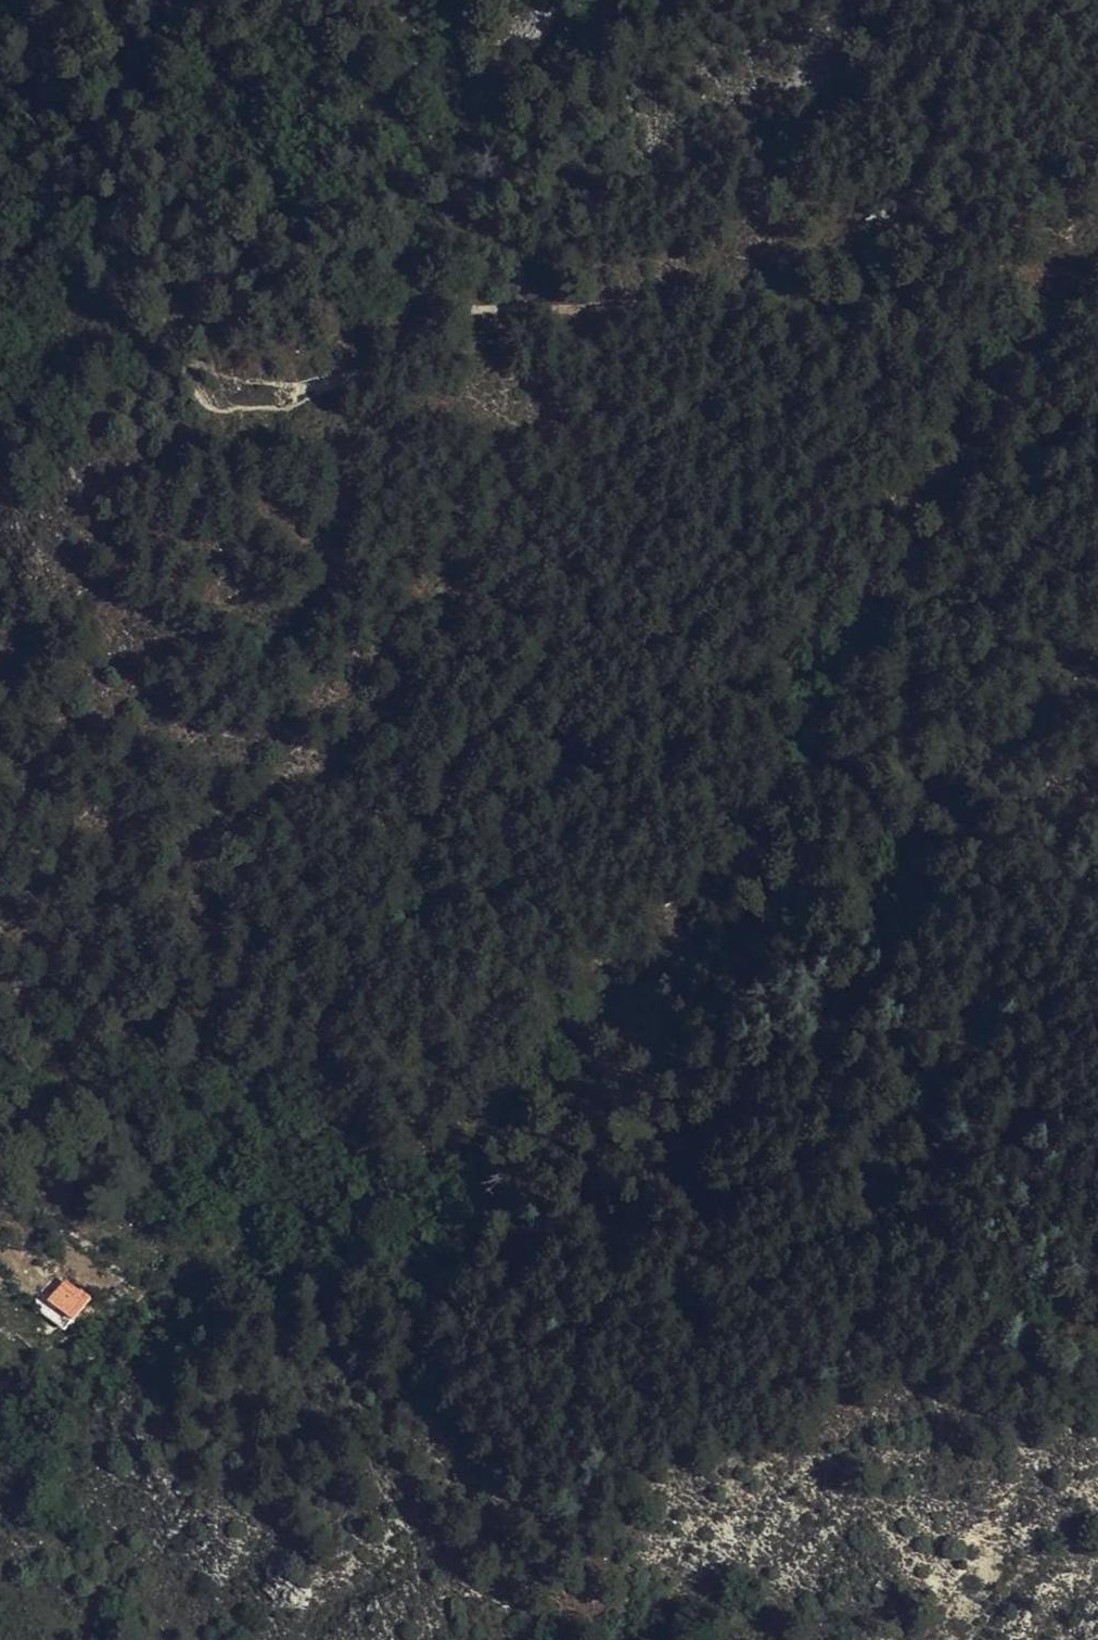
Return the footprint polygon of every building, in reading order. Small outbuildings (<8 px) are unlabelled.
[(78,1318),(90,1293),(57,1278),(45,1303),(78,1318)]
